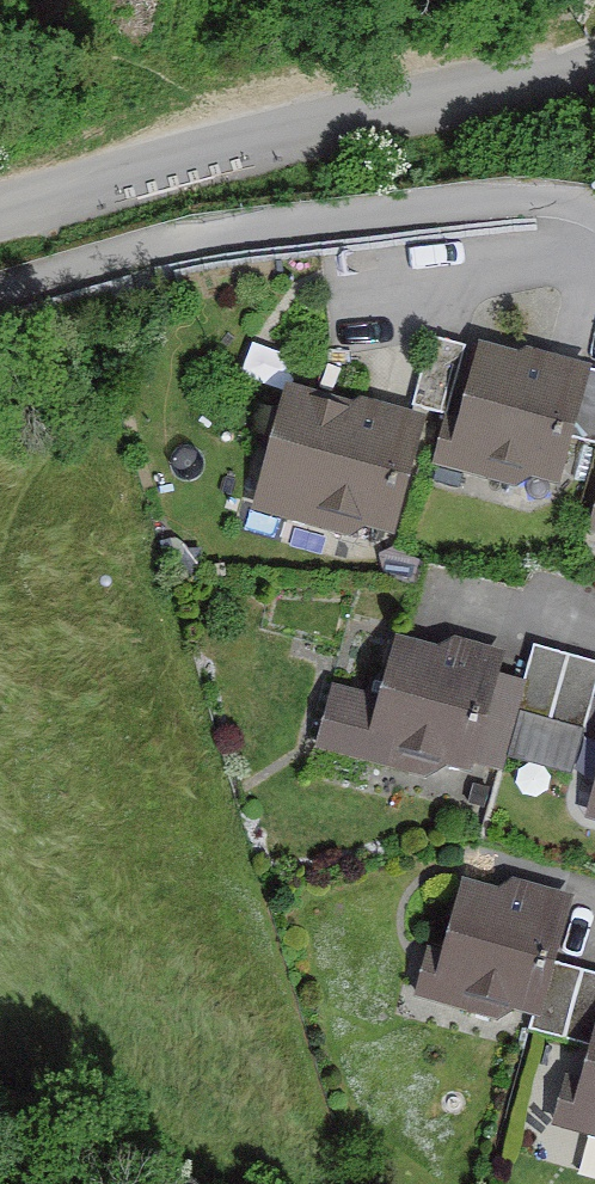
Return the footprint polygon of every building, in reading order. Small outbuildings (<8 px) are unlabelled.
[(457,356),(425,348),(407,417),(439,426),(457,356)] [(540,503),(573,380),(471,353),(449,434),(437,431),(426,472),(540,503)] [(584,382),(565,448),(594,456),(594,385),(584,382)] [(385,551),(414,426),(276,394),(247,519),(385,551)] [(594,500),(583,543),(594,546),(594,500)] [(465,771),(491,778),(515,691),(489,684),(496,661),(440,645),(437,657),(384,643),(368,702),(329,691),(310,757),(427,789),(432,769),(463,778),(465,771)] [(535,657),(517,721),(578,738),(594,675),(594,674),(535,657)] [(578,823),(594,827),(594,760),(578,823)] [(562,905),(496,888),(492,902),(453,892),(434,968),(417,963),(406,1004),(485,1024),(489,1008),(532,1019),(562,905)] [(547,972),(529,1041),(586,1055),(594,1021),(594,984),(547,972)] [(580,1096),(563,1091),(552,1131),(594,1142),(594,1038),(580,1096)]
